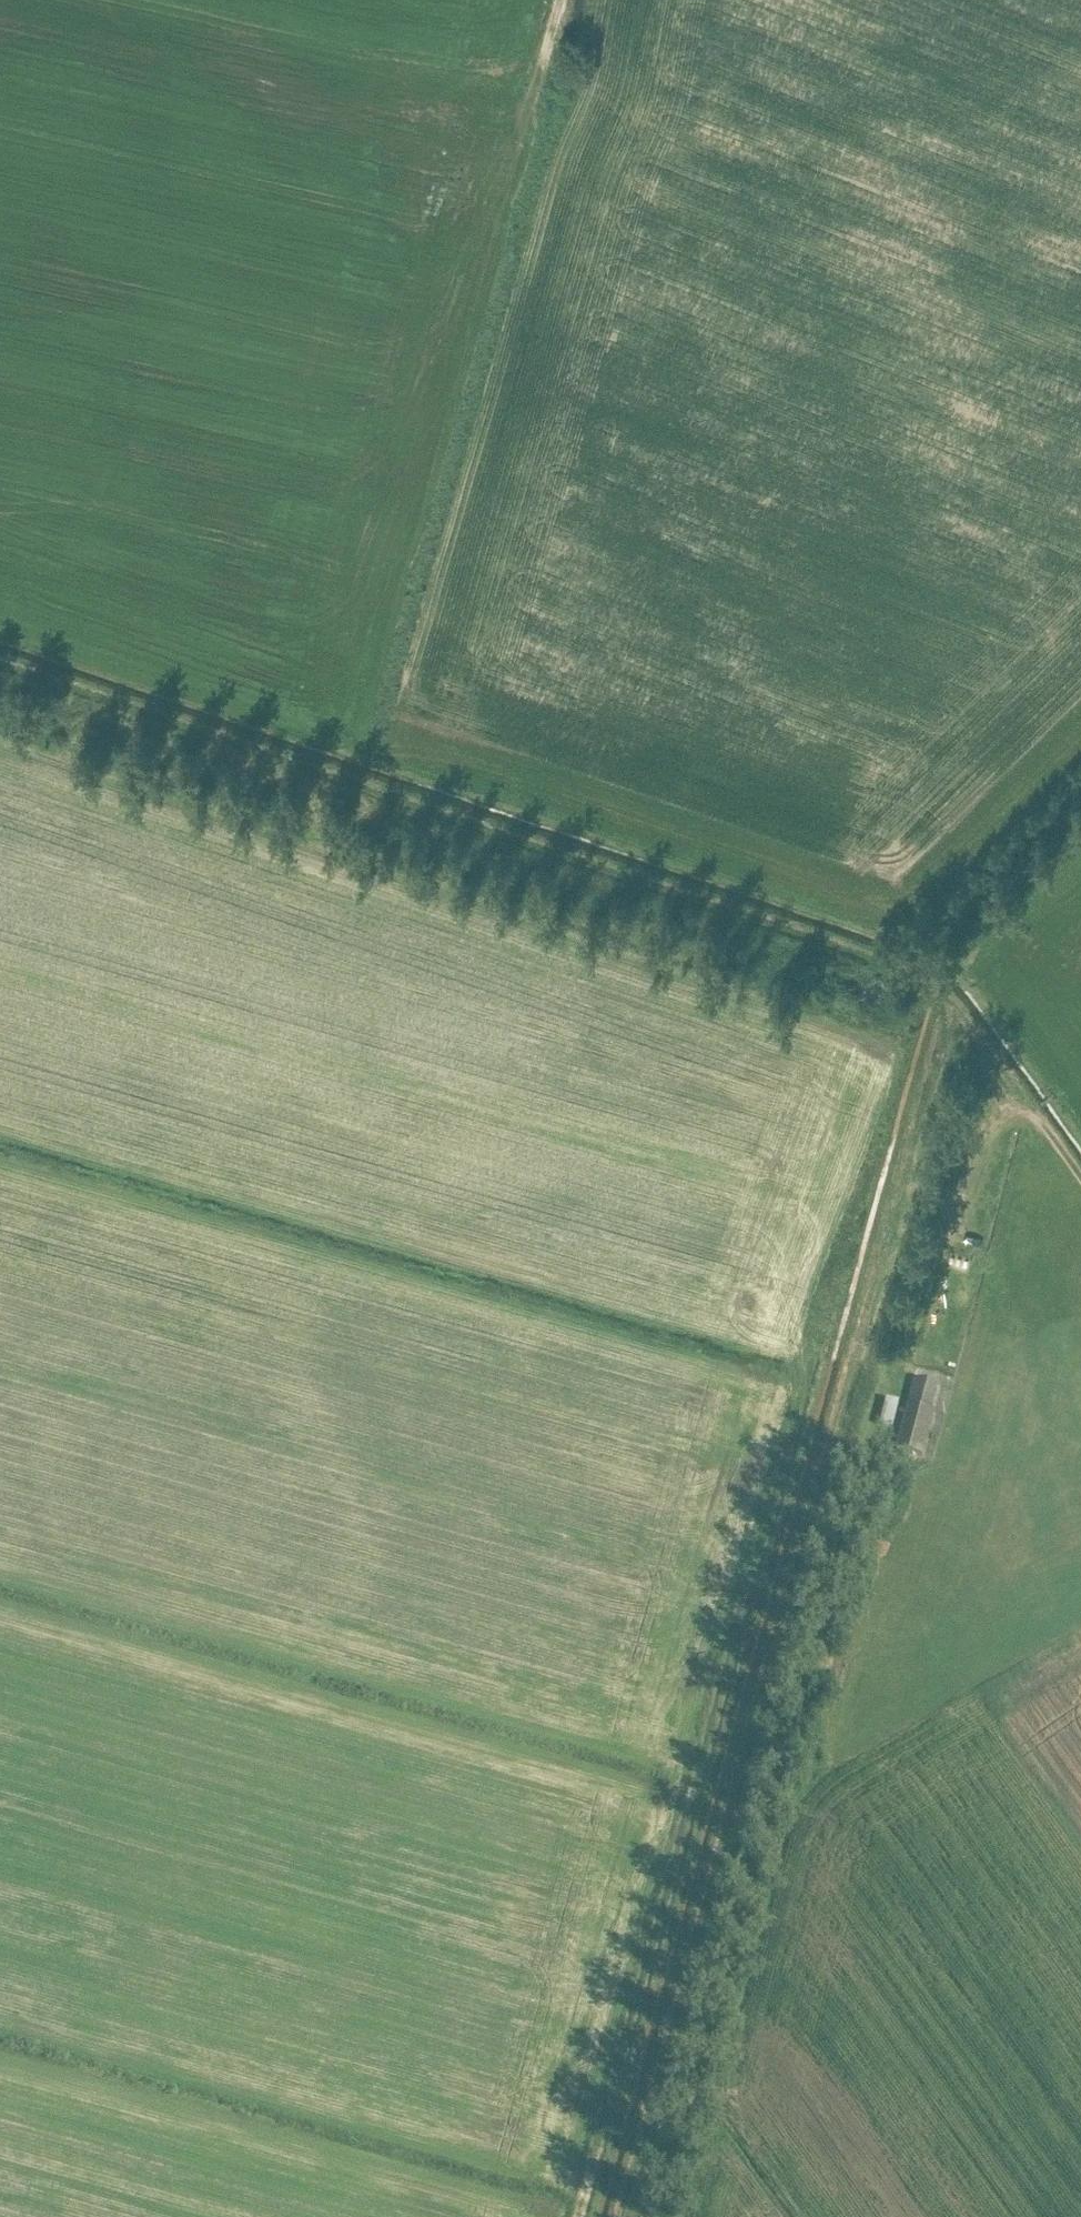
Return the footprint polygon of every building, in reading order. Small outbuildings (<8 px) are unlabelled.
[(885,1398),(881,1419),(893,1421),(897,1400),(885,1398)] [(935,1412),(910,1405),(898,1449),(924,1456),(935,1412)]
